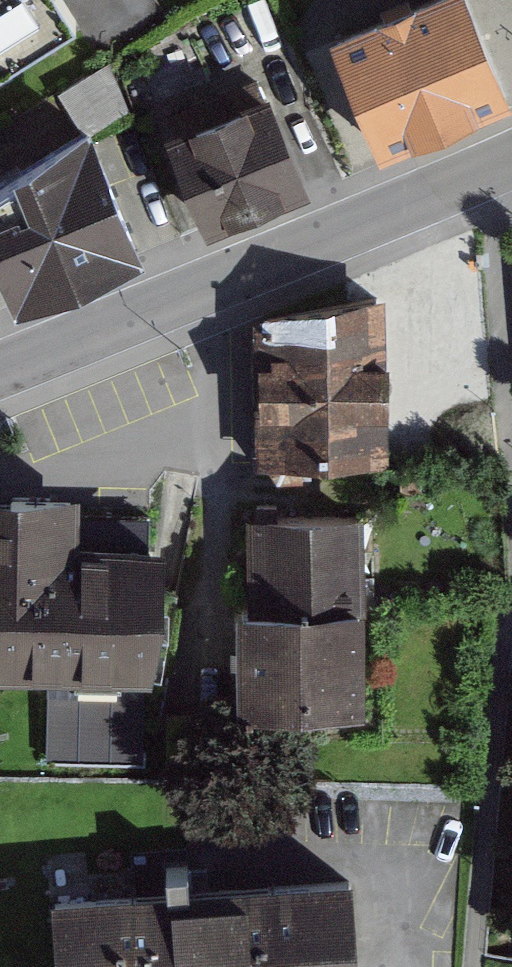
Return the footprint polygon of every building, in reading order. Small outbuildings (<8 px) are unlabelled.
[(50,0),(0,0),(0,119),(90,67),(50,0)] [(472,0),(438,0),(335,43),(382,156),(511,98),(511,95),(472,0)] [(316,182),(271,85),(169,127),(209,225),(316,182)] [(0,186),(0,260),(18,306),(144,251),(90,131),(0,186)] [(372,328),(244,349),(247,509),(380,503),(372,328)] [(0,515),(0,667),(152,666),(152,548),(68,548),(68,515),(0,515)] [(350,551),(239,549),(240,652),(354,653),(350,551)] [(354,653),(240,652),(238,758),(354,756),(354,653)] [(51,884),(57,966),(356,966),(348,861),(193,873),(51,884)]
